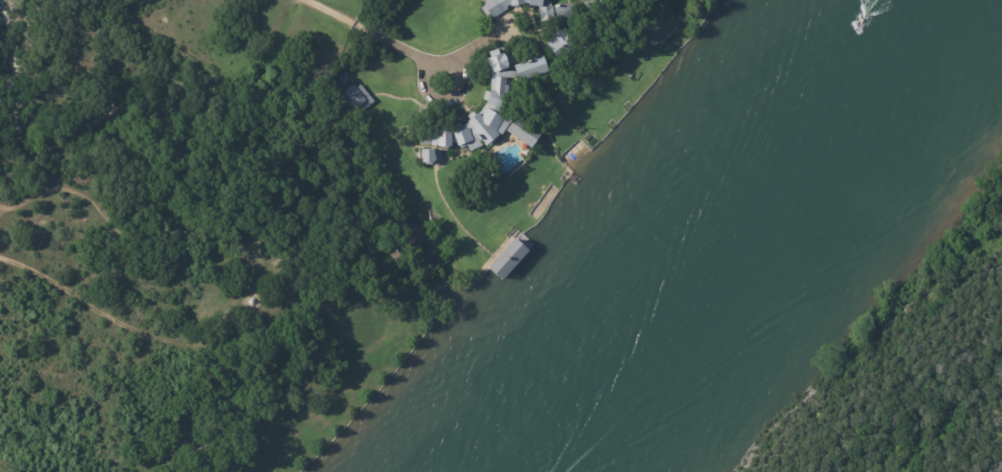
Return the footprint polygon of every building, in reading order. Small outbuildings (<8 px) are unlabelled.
[(482,3),(486,0),(542,0),(541,4),(539,4),(539,7),(533,7),(533,8),(529,8),(530,6),(520,4),(520,7),(514,8),(514,6),(509,6),(506,8),(507,9),(492,19),(488,14),(486,16),(480,8),(483,6),(482,3)] [(573,17),(539,22),(537,8),(574,3),(576,16),(573,17)] [(560,61),(557,56),(554,58),(542,41),(559,29),(560,30),(563,28),(568,35),(564,37),(571,46),(569,47),(573,52),(560,61)] [(509,69),(512,68),(512,66),(540,56),(546,72),(517,82),(516,79),(505,78),(505,79),(508,79),(508,88),(507,88),(507,96),(504,96),(499,110),(510,118),(507,125),(499,136),(494,131),(493,132),(496,135),(494,137),(496,139),(487,147),(485,145),(483,147),(478,139),(477,139),(481,146),(468,152),(465,146),(458,149),(457,146),(455,147),(453,144),(451,145),(450,143),(448,144),(448,147),(434,147),(434,146),(427,146),(427,133),(433,133),(433,130),(447,130),(447,128),(451,128),(450,126),(458,124),(458,127),(466,124),(465,122),(475,113),(476,115),(484,104),(485,101),(481,100),(484,91),(488,92),(489,87),(489,74),(483,59),(487,58),(485,52),(495,49),(495,50),(497,49),(499,54),(501,53),(501,56),(502,56),(505,66),(504,66),(507,70),(509,69)] [(359,85),(372,102),(356,115),(338,95),(342,92),(339,88),(338,88),(332,79),(340,72),(342,74),(344,72),(348,77),(346,79),(347,81),(347,82),(349,85),(351,85),(354,89),(359,85)] [(532,127),(541,134),(530,150),(506,132),(517,116),(532,127)] [(439,153),(440,161),(430,162),(431,163),(428,164),(428,166),(421,166),(421,164),(418,164),(417,151),(431,151),(431,156),(432,156),(432,155),(433,155),(433,151),(439,150),(439,153)]
